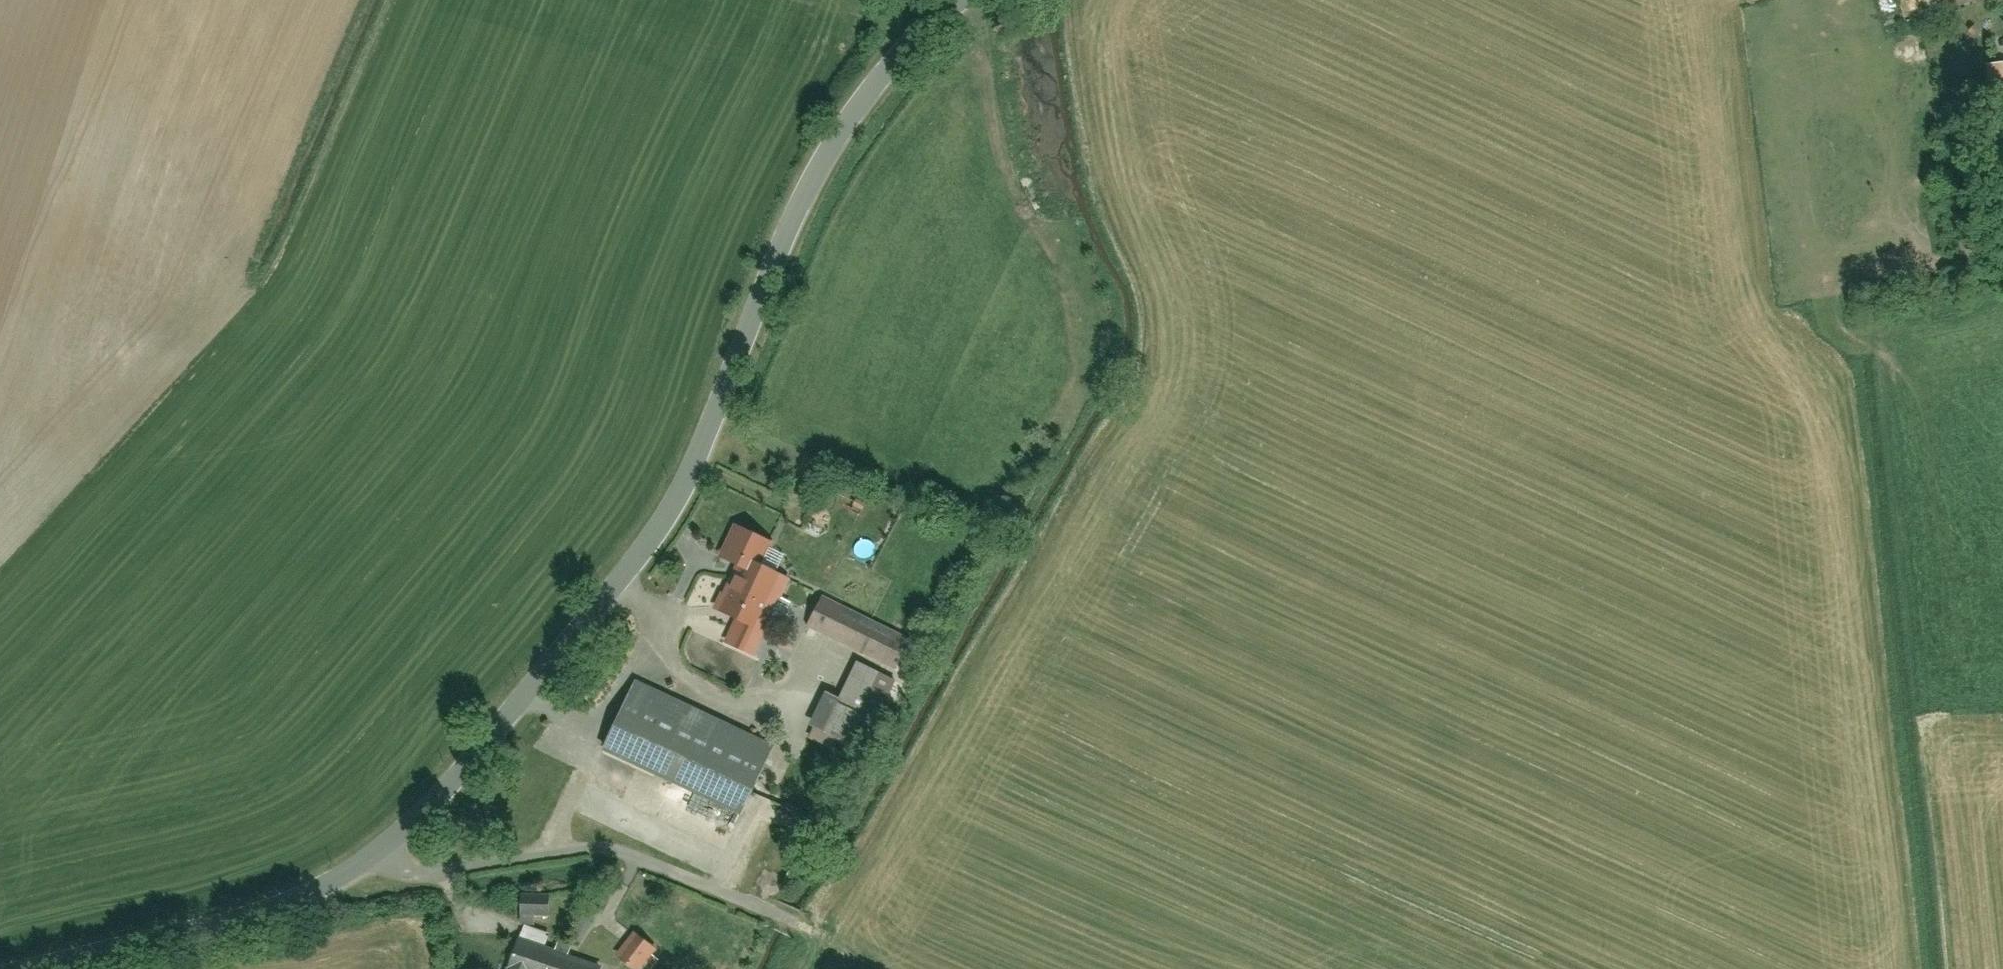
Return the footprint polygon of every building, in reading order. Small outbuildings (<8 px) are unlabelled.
[(743,562),(696,664),(749,688),(782,616),(792,621),(806,591),(743,562)] [(828,601),(813,637),(906,678),(922,643),(828,601)] [(818,729),(871,751),(901,681),(860,664),(846,697),(833,692),(818,729)] [(640,691),(609,756),(746,820),(777,755),(640,691)] [(526,896),(525,921),(561,923),(562,898),(526,896)] [(517,936),(509,968),(605,968),(607,960),(517,936)] [(639,968),(654,968),(664,951),(641,938),(627,962),(639,968)]
